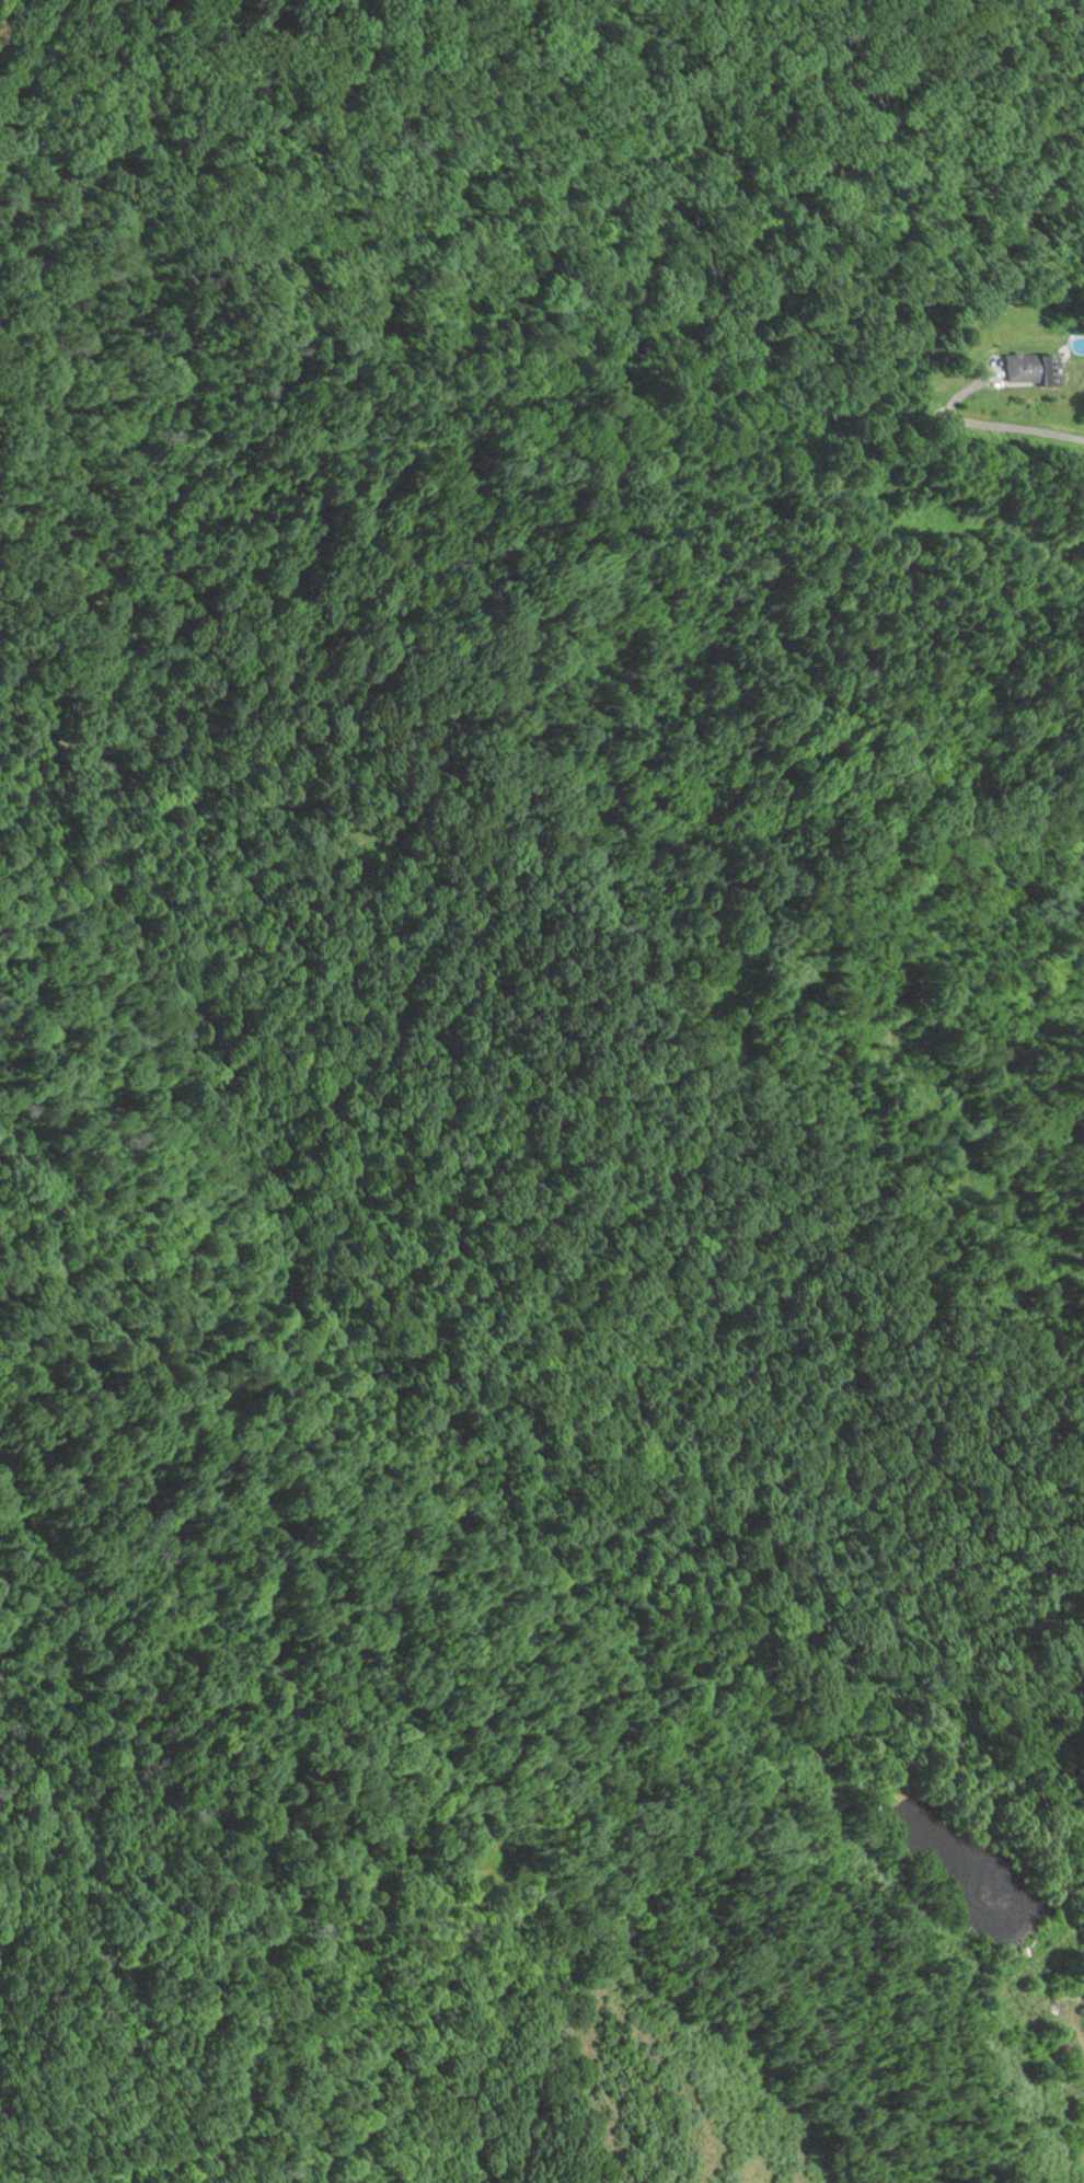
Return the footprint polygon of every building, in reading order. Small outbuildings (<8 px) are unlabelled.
[(1060,356),(1008,356),(1008,387),(1060,387),(1060,356)]
